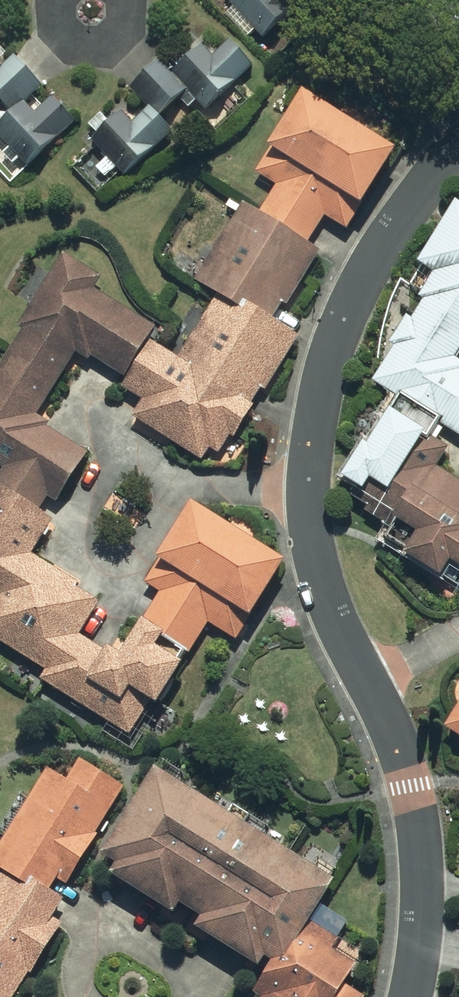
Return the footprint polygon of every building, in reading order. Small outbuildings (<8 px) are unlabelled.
[(261,37),(303,0),(228,0),(261,37)] [(201,112),(250,68),(228,43),(208,60),(198,50),(171,74),(160,63),(129,91),(146,109),(129,124),(121,115),(90,143),(123,179),(175,133),(160,117),(185,95),(201,112)] [(9,181),(73,124),(51,99),(33,114),(24,103),(41,88),(13,56),(2,66),(0,64),(0,171),(9,181)] [(240,211),(193,285),(219,302),(178,365),(143,343),(150,332),(90,294),(97,283),(58,258),(12,330),(19,335),(0,365),(0,473),(1,473),(0,475),(0,646),(44,674),(39,682),(126,736),(142,711),(148,715),(203,627),(231,644),(279,568),(191,513),(145,586),(156,593),(110,664),(73,641),(96,605),(24,560),(47,523),(33,515),(43,499),(53,505),(84,456),(28,421),(72,351),(127,385),(120,395),(139,407),(131,420),(200,463),(206,452),(217,459),(292,340),(270,326),(314,256),(302,249),(320,221),(340,233),(386,160),(295,103),(250,175),(274,190),(255,220),(240,211)] [(431,470),(443,450),(424,439),(433,425),(458,440),(458,372),(451,367),(458,354),(458,216),(446,207),(410,266),(425,275),(410,300),(416,303),(367,383),(390,396),(358,448),(354,446),(332,481),(350,492),(346,500),(363,511),(360,515),(404,541),(394,557),(434,581),(442,567),(458,578),(458,487),(431,470)] [(439,736),(458,748),(458,704),(439,736)] [(58,925),(50,920),(61,902),(54,898),(121,790),(74,762),(61,782),(43,771),(0,840),(0,996),(13,996),(58,925)] [(144,774),(91,858),(108,868),(102,878),(259,975),(246,996),(356,996),(339,987),(351,968),(327,953),(334,941),(304,922),(326,886),(144,774)]
